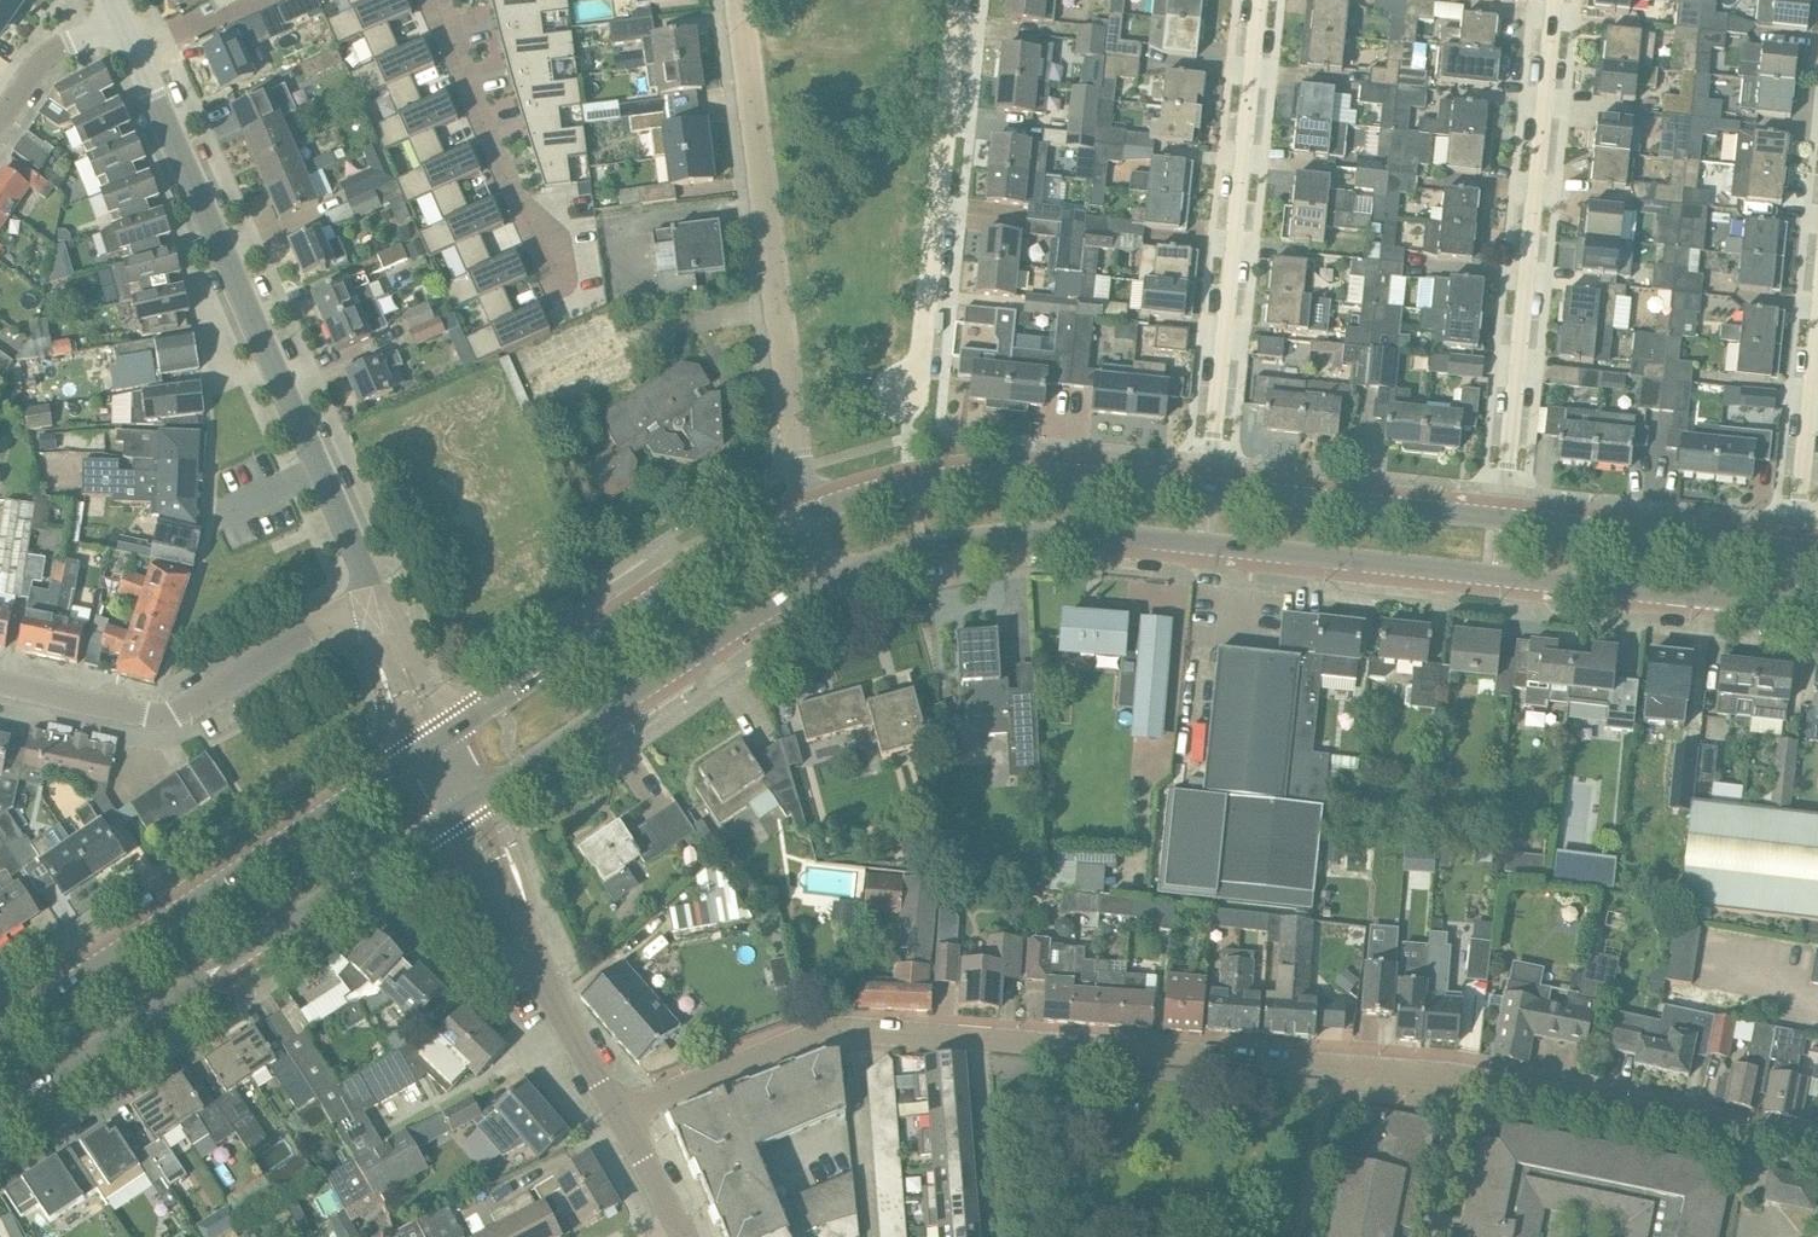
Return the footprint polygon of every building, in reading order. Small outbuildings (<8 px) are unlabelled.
[(22,5),(15,0),(0,0),(0,37),(22,5)] [(322,17),(315,0),(295,0),(272,10),(281,29),(308,17),(310,22),(322,17)] [(350,11),(325,22),(336,47),(361,36),(387,25),(410,15),(403,0),(345,0),(350,11)] [(501,42),(502,43),(572,34),(572,33),(544,36),(542,16),(570,12),(568,0),(491,0),(501,42)] [(1056,0),(1009,0),(1007,19),(1043,22),(1054,23),(1056,0)] [(1109,14),(1124,15),(1125,0),(1111,0),(1109,14)] [(1200,23),(1203,0),(1153,0),(1152,18),(1166,19),(1165,19),(1200,23)] [(1306,14),(1303,34),(1345,38),(1349,4),(1314,0),(1313,15),(1306,14)] [(1401,44),(1406,1),(1399,0),(1375,0),(1373,15),(1391,16),(1388,43),(1401,44)] [(1587,9),(1610,11),(1610,13),(1630,15),(1632,0),(1588,0),(1587,9)] [(1702,0),(1677,0),(1675,28),(1699,30),(1702,0)] [(1699,30),(1726,33),(1729,33),(1730,15),(1714,14),(1716,0),(1702,0),(1699,30)] [(1806,31),(1810,0),(1759,0),(1756,26),(1806,31)] [(1406,1),(1401,44),(1415,46),(1418,20),(1433,22),(1435,4),(1406,1)] [(1124,15),(1109,14),(1108,29),(1105,57),(1140,61),(1142,43),(1121,41),(1124,15)] [(1439,48),(1493,54),(1497,19),(1481,18),(1481,16),(1476,16),(1476,17),(1462,16),(1460,31),(1441,28),(1439,48)] [(643,42),(646,68),(698,61),(694,31),(655,37),(652,18),(609,24),(612,46),(643,42)] [(1105,45),(1106,45),(1108,29),(1109,19),(1096,18),(1095,28),(1080,26),(1078,42),(1104,45),(1105,45)] [(1200,23),(1165,19),(1162,53),(1197,57),(1200,23)] [(384,89),(410,78),(433,68),(422,42),(399,53),(387,25),(361,36),(373,64),(348,75),(359,100),(384,89)] [(1695,74),(1699,30),(1675,28),(1674,43),(1684,44),(1682,73),(1695,74)] [(266,48),(257,29),(206,52),(223,89),(257,74),(248,55),(266,48)] [(1607,30),(1604,65),(1652,69),(1656,35),(1607,30)] [(1725,50),(1726,33),(1699,30),(1695,74),(1709,75),(1709,71),(1711,49),(1725,50)] [(572,34),(502,43),(514,89),(515,90),(578,82),(578,80),(555,84),(552,63),(576,60),(572,34)] [(1345,38),(1303,34),(1311,35),(1310,45),(1302,45),(1300,67),(1342,72),(1345,38)] [(1105,45),(1078,42),(1077,55),(1104,58),(1105,45)] [(1397,88),(1401,44),(1388,43),(1386,69),(1371,68),(1369,85),(1397,88)] [(1039,44),(1038,51),(1003,48),(1000,80),(1036,84),(1050,85),(1054,46),(1039,44)] [(1401,44),(1397,88),(1425,90),(1427,74),(1412,72),(1415,46),(1401,44)] [(1738,78),(1743,79),(1794,83),(1795,70),(1800,70),(1802,50),(1764,46),(1762,64),(1739,62),(1738,78)] [(1491,73),(1498,74),(1500,55),(1493,54),(1439,48),(1439,50),(1444,50),(1440,82),(1490,87),(1491,73)] [(343,64),(337,49),(300,66),(307,81),(343,64)] [(1102,86),(1101,92),(1100,100),(1114,102),(1117,78),(1138,80),(1140,61),(1105,57),(1102,86)] [(698,61),(646,68),(649,92),(660,90),(661,96),(702,90),(698,61)] [(1652,69),(1604,65),(1602,78),(1596,77),(1593,98),(1616,100),(1616,101),(1635,103),(1637,86),(1656,88),(1658,70),(1652,69)] [(73,125),(120,103),(119,102),(116,104),(106,84),(109,82),(101,67),(63,87),(61,85),(62,84),(60,83),(47,102),(48,103),(50,101),(68,113),(69,113),(74,124),(73,124),(73,125)] [(1161,106),(1196,110),(1197,99),(1203,100),(1205,77),(1165,73),(1161,106)] [(1690,118),(1695,74),(1682,73),(1680,96),(1664,95),(1662,115),(1690,118)] [(1709,75),(1695,74),(1690,118),(1719,121),(1720,104),(1706,102),(1709,75)] [(408,142),(433,131),(456,120),(445,95),(422,105),(410,78),(384,89),(397,117),(371,128),(379,145),(382,153),(408,142)] [(1790,118),(1792,104),(1796,104),(1798,84),(1794,83),(1743,79),(1740,109),(1756,111),(1756,114),(1790,118)] [(1050,85),(1000,80),(997,110),(1046,116),(1050,85)] [(578,82),(515,90),(528,136),(529,137),(584,130),(584,128),(562,131),(560,110),(582,108),(578,82)] [(1392,132),(1393,129),(1397,88),(1369,85),(1361,84),(1358,104),(1386,107),(1386,111),(1381,110),(1379,130),(1392,132)] [(1297,122),(1331,125),(1334,90),(1325,89),(1300,87),(1299,99),(1294,98),(1291,121),(1297,122)] [(1069,135),(1096,138),(1100,100),(1101,92),(1074,88),(1069,135)] [(1425,90),(1397,88),(1393,129),(1408,131),(1411,107),(1426,109),(1428,91),(1425,90)] [(243,135),(281,119),(269,92),(231,108),(243,135)] [(629,119),(665,115),(665,114),(663,100),(634,104),(619,106),(621,120),(629,119)] [(1100,100),(1096,138),(1096,145),(1125,148),(1127,130),(1112,129),(1114,102),(1100,100)] [(120,103),(73,125),(83,147),(84,147),(89,157),(88,158),(89,159),(135,139),(135,138),(132,139),(123,119),(126,118),(120,103)] [(1419,135),(1484,141),(1486,127),(1493,127),(1495,107),(1472,105),(1473,103),(1466,103),(1466,104),(1453,103),(1451,121),(1421,118),(1419,135)] [(1202,110),(1196,110),(1161,106),(1159,124),(1152,123),(1150,140),(1193,144),(1194,132),(1199,133),(1202,110)] [(314,117),(308,107),(291,114),(296,126),(314,117)] [(665,115),(629,119),(631,134),(650,131),(654,159),(668,157),(668,158),(710,153),(706,123),(667,128),(665,115)] [(1672,160),(1685,161),(1690,118),(1662,115),(1660,132),(1675,134),(1672,160)] [(1595,152),(1630,155),(1633,121),(1598,118),(1597,133),(1589,132),(1588,151),(1595,152)] [(1690,118),(1685,161),(1699,162),(1702,135),(1717,136),(1719,121),(1690,118)] [(293,146),(281,119),(243,135),(255,162),(293,146)] [(1344,158),(1348,127),(1331,125),(1297,122),(1293,155),(1309,156),(1327,159),(1327,157),(1344,158)] [(584,130),(529,137),(545,188),(546,188),(571,185),(568,159),(588,157),(584,130)] [(1356,171),(1388,174),(1392,132),(1379,130),(1377,157),(1364,156),(1363,170),(1356,170),(1356,171)] [(431,195),(456,184),(479,173),(468,148),(445,158),(433,131),(408,142),(420,169),(394,181),(395,182),(402,198),(405,206),(431,195)] [(1096,145),(1096,138),(1069,135),(1045,132),(1043,145),(994,140),(990,173),(1045,179),(1048,145),(1068,147),(1068,146),(1079,148),(1094,149),(1095,149),(1096,145)] [(1432,136),(1430,136),(1419,135),(1392,132),(1388,174),(1417,177),(1418,165),(1429,166),(1432,136)] [(1750,168),(1785,171),(1788,137),(1739,132),(1736,166),(1750,167),(1750,168)] [(50,157),(24,138),(15,152),(41,171),(50,157)] [(1484,141),(1450,138),(1446,171),(1481,174),(1482,162),(1490,162),(1492,142),(1484,141)] [(135,139),(89,159),(98,182),(99,182),(103,193),(102,193),(102,194),(150,176),(150,175),(147,176),(138,155),(142,154),(135,139)] [(348,203),(395,182),(394,181),(382,153),(379,145),(363,152),(372,170),(340,184),(348,203)] [(1092,182),(1091,188),(1106,189),(1109,162),(1123,164),(1125,148),(1096,145),(1095,149),(1092,182)] [(1079,148),(1076,180),(1092,182),(1095,149),(1094,149),(1079,148)] [(257,167),(269,194),(337,164),(336,163),(347,159),(342,150),(332,154),(331,152),(302,165),(295,150),(257,167)] [(1630,155),(1595,152),(1591,186),(1607,187),(1606,189),(1612,189),(1626,191),(1626,189),(1631,190),(1632,183),(1634,156),(1630,155)] [(710,153),(668,158),(671,186),(714,181),(710,153)] [(1148,194),(1189,198),(1190,197),(1182,196),(1184,183),(1191,184),(1193,164),(1152,160),(1150,175),(1132,173),(1130,191),(1148,193),(1148,194)] [(1656,185),(1655,203),(1681,205),(1685,161),(1672,160),(1670,186),(1656,185)] [(1685,161),(1681,205),(1708,208),(1709,192),(1696,191),(1699,162),(1685,161)] [(337,164),(269,194),(281,221),(319,204),(318,202),(334,195),(323,171),(337,164)] [(48,167),(41,178),(47,182),(55,188),(62,177),(48,167)] [(1785,171),(1750,168),(1747,201),(1781,205),(1785,171)] [(41,178),(28,169),(20,180),(4,169),(0,175),(0,206),(10,213),(29,186),(39,193),(47,182),(41,178)] [(1383,219),(1388,174),(1356,171),(1354,190),(1373,191),(1371,217),(1383,219)] [(1087,229),(1088,217),(1088,216),(1087,216),(1087,212),(1062,210),(1062,208),(1042,205),(1045,179),(990,173),(987,202),(1028,206),(1026,221),(1059,224),(1059,226),(1085,229),(1087,229)] [(1296,174),(1293,209),(1328,213),(1353,215),(1356,193),(1330,191),(1331,178),(1320,177),(1296,174)] [(1417,177),(1388,174),(1383,219),(1398,220),(1400,194),(1415,195),(1417,177)] [(150,176),(102,194),(111,217),(112,217),(115,225),(113,226),(114,228),(100,233),(163,213),(162,212),(159,213),(152,192),(155,191),(150,176)] [(402,198),(395,182),(348,203),(355,219),(379,208),(402,198)] [(455,246),(480,235),(503,226),(492,201),(468,211),(456,184),(431,195),(443,222),(419,233),(420,236),(422,239),(428,254),(429,257),(455,246)] [(670,202),(668,185),(619,191),(621,209),(670,202)] [(1106,189),(1091,188),(1089,207),(1104,208),(1106,189)] [(1431,222),(1428,222),(1428,223),(1482,229),(1483,227),(1475,226),(1477,213),(1484,214),(1486,194),(1463,192),(1444,190),(1442,211),(1432,210),(1431,222)] [(1135,209),(1133,226),(1179,231),(1180,217),(1187,217),(1189,198),(1182,197),(1148,194),(1147,210),(1135,209)] [(1653,216),(1667,217),(1664,249),(1676,250),(1681,205),(1655,203),(1653,216)] [(1582,214),(1579,240),(1586,241),(1608,243),(1620,244),(1633,246),(1637,210),(1589,205),(1588,215),(1582,214)] [(1700,253),(1704,253),(1708,208),(1681,205),(1676,250),(1700,253)] [(0,206),(0,229),(10,213),(0,206)] [(1282,242),(1289,242),(1305,244),(1310,245),(1324,246),(1326,229),(1360,232),(1362,216),(1353,215),(1328,213),(1293,209),(1292,220),(1284,219),(1282,242)] [(163,213),(100,233),(108,257),(123,252),(126,264),(125,264),(171,251),(164,229),(168,228),(163,213)] [(1369,233),(1369,236),(1382,237),(1383,219),(1371,217),(1369,233)] [(1381,244),(1379,261),(1404,264),(1405,250),(1395,249),(1398,220),(1383,219),(1382,237),(1381,244)] [(1741,256),(1783,260),(1784,254),(1776,253),(1777,244),(1785,245),(1787,225),(1745,221),(1743,240),(1726,238),(1724,254),(1741,256)] [(1482,229),(1428,223),(1425,254),(1437,258),(1472,261),(1473,247),(1480,248),(1482,229)] [(695,227),(653,232),(655,249),(658,277),(661,298),(674,297),(698,294),(698,293),(697,293),(694,272),(697,271),(697,270),(723,266),(723,272),(725,272),(719,224),(695,227)] [(416,226),(405,231),(409,240),(420,236),(419,233),(416,226)] [(1080,274),(1085,229),(1059,226),(1057,238),(1051,238),(1048,269),(1048,271),(1056,272),(1080,274)] [(66,229),(59,229),(59,241),(71,241),(71,234),(66,229)] [(325,245),(318,229),(289,242),(305,277),(347,259),(338,240),(325,245)] [(984,231),(981,263),(1018,267),(1021,235),(984,231)] [(1114,234),(1087,231),(1082,275),(1082,276),(1096,278),(1099,250),(1113,251),(1114,234)] [(477,300),(503,289),(526,279),(515,254),(493,263),(480,235),(455,246),(468,275),(441,286),(446,299),(452,312),(477,300)] [(422,239),(407,246),(414,260),(428,254),(422,239)] [(1615,287),(1616,285),(1616,278),(1618,259),(1632,260),(1633,246),(1586,241),(1582,273),(1598,274),(1598,276),(1600,276),(1599,286),(1615,287)] [(55,247),(47,285),(75,277),(65,244),(55,247)] [(10,269),(17,259),(9,254),(11,252),(0,245),(0,262),(10,269)] [(1153,282),(1153,283),(1187,286),(1189,272),(1196,273),(1198,252),(1142,247),(1139,281),(1153,282)] [(407,262),(401,248),(377,258),(383,272),(407,262)] [(1671,292),(1676,250),(1664,249),(1662,265),(1653,265),(1651,290),(1671,292)] [(134,301),(134,302),(183,289),(183,288),(180,289),(174,267),(178,266),(174,250),(171,251),(125,264),(131,289),(133,289),(135,301),(134,301)] [(1700,253),(1676,250),(1671,292),(1672,292),(1672,293),(1702,296),(1704,276),(1698,275),(1700,253)] [(1781,278),(1783,260),(1741,256),(1738,289),(1772,292),(1774,277),(1781,278)] [(1374,306),(1379,261),(1352,259),(1350,278),(1364,279),(1362,305),(1374,306)] [(1269,294),(1312,299),(1316,265),(1273,260),(1269,294)] [(1404,264),(1379,261),(1374,306),(1403,309),(1403,307),(1389,306),(1392,278),(1403,279),(1404,264)] [(1014,297),(1018,267),(981,263),(978,294),(1014,297)] [(1082,276),(1082,275),(1080,274),(1056,272),(1054,299),(1027,296),(1025,312),(1060,316),(1060,317),(1078,319),(1082,276)] [(345,281),(313,295),(327,325),(373,305),(367,289),(369,288),(363,276),(346,283),(345,281)] [(1096,278),(1082,276),(1078,319),(1080,319),(1094,320),(1094,319),(1103,320),(1106,279),(1096,278)] [(1481,317),(1484,282),(1469,280),(1469,279),(1464,278),(1464,280),(1450,279),(1450,280),(1434,278),(1430,310),(1423,310),(1423,311),(1481,317)] [(1153,283),(1144,282),(1141,315),(1184,320),(1185,314),(1192,314),(1195,287),(1187,286),(1153,283)] [(1614,296),(1621,297),(1622,288),(1615,287),(1599,286),(1599,294),(1566,291),(1562,325),(1610,330),(1614,296)] [(187,305),(183,289),(134,302),(139,326),(140,326),(143,339),(191,329),(191,327),(188,328),(183,306),(187,305)] [(477,300),(489,328),(464,339),(475,364),(475,365),(497,355),(549,332),(538,307),(515,317),(503,289),(477,300)] [(1669,316),(1667,336),(1682,337),(1695,339),(1697,314),(1700,314),(1702,296),(1672,293),(1669,316)] [(1308,333),(1312,299),(1269,294),(1266,328),(1308,333)] [(380,319),(373,305),(327,325),(338,352),(370,338),(370,337),(386,329),(382,318),(380,319)] [(1344,346),(1370,349),(1374,306),(1362,305),(1359,329),(1346,328),(1344,346)] [(435,320),(429,306),(403,317),(410,331),(435,320)] [(1409,339),(1399,338),(1403,309),(1374,306),(1370,349),(1396,352),(1408,353),(1409,339)] [(1007,403),(1011,367),(1013,351),(1011,351),(1015,312),(997,310),(966,307),(964,325),(995,328),(993,343),(997,349),(997,354),(961,350),(958,375),(974,377),(971,400),(1007,403)] [(1780,346),(1774,345),(1775,332),(1781,333),(1784,313),(1757,310),(1757,308),(1752,308),(1752,309),(1743,309),(1741,323),(1732,322),(1731,326),(1721,325),(1719,341),(1774,346),(1780,347),(1780,346)] [(1423,311),(1421,330),(1435,332),(1434,346),(1443,346),(1453,348),(1477,350),(1481,317),(1423,311)] [(410,331),(408,332),(414,345),(443,332),(444,335),(448,333),(463,369),(475,364),(464,339),(452,312),(435,320),(410,331)] [(1017,313),(1016,327),(1024,327),(1030,321),(1031,314),(1017,313)] [(1655,335),(1667,336),(1669,316),(1657,315),(1655,335)] [(1043,354),(1013,351),(1011,367),(1009,388),(1007,403),(1043,407),(1045,384),(1071,387),(1080,319),(1078,319),(1060,317),(1056,355),(1043,354)] [(1094,320),(1080,319),(1071,387),(1095,390),(1093,412),(1129,416),(1134,363),(1133,369),(1102,365),(1101,372),(1089,371),(1094,320)] [(14,363),(21,362),(73,353),(70,339),(51,343),(47,324),(37,327),(37,331),(18,361),(15,361),(14,363)] [(1115,337),(1136,340),(1137,326),(1116,324),(1115,337)] [(1610,330),(1562,325),(1559,359),(1583,361),(1594,362),(1595,347),(1608,349),(1610,330)] [(1189,330),(1157,326),(1154,350),(1187,353),(1189,330)] [(1655,335),(1634,333),(1630,376),(1662,380),(1667,336),(1655,335)] [(100,398),(132,393),(132,392),(135,392),(133,381),(199,370),(193,334),(154,340),(157,363),(150,364),(149,360),(96,369),(100,398)] [(1682,337),(1667,336),(1662,380),(1692,382),(1693,363),(1680,362),(1682,337)] [(1285,340),(1259,337),(1257,356),(1283,359),(1285,340)] [(1770,380),(1774,346),(1719,341),(1739,343),(1736,376),(1770,380)] [(1370,349),(1344,346),(1342,364),(1354,365),(1352,385),(1352,386),(1366,388),(1366,387),(1370,349)] [(1393,390),(1396,352),(1370,349),(1366,387),(1381,389),(1393,390)] [(402,367),(396,353),(348,374),(362,405),(392,392),(385,375),(402,367)] [(1483,360),(1459,358),(1451,357),(1450,375),(1481,378),(1483,360)] [(700,367),(682,363),(661,375),(607,413),(605,429),(618,449),(613,452),(612,450),(581,469),(596,491),(613,500),(634,486),(638,464),(633,455),(647,446),(654,457),(693,464),(724,445),(721,397),(710,397),(704,388),(710,384),(700,367)] [(1134,363),(1129,416),(1165,420),(1167,397),(1190,399),(1193,381),(1184,381),(1184,380),(1165,378),(1166,366),(1134,363)] [(1583,371),(1552,367),(1550,385),(1581,388),(1583,371)] [(1301,434),(1304,399),(1274,396),(1276,374),(1255,372),(1252,406),(1267,407),(1264,430),(1301,434)] [(1659,411),(1662,380),(1630,376),(1622,376),(1620,390),(1639,392),(1637,410),(1659,411)] [(1679,473),(1714,477),(1720,428),(1698,426),(1697,440),(1687,439),(1688,432),(1692,382),(1662,380),(1659,411),(1673,413),(1672,430),(1668,430),(1666,449),(1681,450),(1679,473)] [(160,389),(132,393),(132,425),(154,427),(165,427),(164,420),(204,416),(200,384),(160,389)] [(1353,398),(1353,390),(1306,385),(1304,399),(1301,434),(1336,437),(1339,415),(1354,416),(1356,401),(1356,398),(1353,398)] [(1450,414),(1425,411),(1421,454),(1438,456),(1442,452),(1442,448),(1458,450),(1460,427),(1476,429),(1480,390),(1462,388),(1460,409),(1454,408),(1451,410),(1450,414)] [(1775,391),(1741,388),(1740,407),(1773,410),(1775,391)] [(1393,390),(1381,389),(1380,401),(1375,400),(1373,419),(1381,419),(1380,434),(1387,435),(1386,443),(1402,444),(1401,448),(1404,452),(1421,454),(1425,411),(1396,408),(1397,390),(1393,390)] [(53,426),(50,406),(26,410),(29,430),(33,430),(53,426)] [(1598,415),(1568,412),(1547,409),(1545,436),(1560,438),(1557,460),(1593,464),(1597,430),(1598,415)] [(1597,430),(1593,464),(1629,468),(1632,445),(1647,447),(1649,428),(1627,426),(1627,433),(1597,430)] [(1720,428),(1714,477),(1751,480),(1753,458),(1768,459),(1771,433),(1720,428)] [(155,460),(205,462),(206,436),(156,434),(116,432),(116,443),(125,444),(124,457),(134,459),(155,460)] [(56,450),(55,435),(39,435),(40,450),(56,450)] [(120,461),(83,460),(82,496),(117,496),(117,501),(153,501),(153,514),(162,517),(202,527),(204,490),(205,462),(155,460),(154,473),(119,472),(120,461)] [(36,509),(34,524),(48,527),(52,500),(37,497),(35,509),(36,509)] [(5,648),(16,598),(22,599),(22,598),(28,563),(34,524),(36,509),(35,509),(6,504),(0,545),(0,647),(5,648)] [(79,543),(85,506),(76,504),(71,542),(79,543)] [(203,527),(202,527),(162,517),(162,518),(154,547),(149,545),(150,542),(82,527),(80,537),(80,543),(193,569),(203,527)] [(81,565),(69,562),(63,587),(49,658),(78,664),(86,625),(90,621),(92,612),(72,607),(81,565)] [(121,582),(182,601),(191,575),(153,562),(148,579),(125,571),(121,582)] [(57,564),(53,585),(62,587),(66,565),(57,564)] [(173,629),(182,601),(121,582),(118,593),(141,601),(135,617),(173,629)] [(49,658),(63,587),(62,587),(53,585),(51,593),(31,589),(18,651),(49,658)] [(1168,789),(1157,892),(1312,909),(1328,755),(1314,754),(1320,678),(1320,676),(1322,656),(1318,655),(1322,618),(1282,613),(1278,657),(1218,650),(1202,793),(1168,789)] [(1135,711),(1162,713),(1170,623),(1143,621),(1143,628),(1126,627),(1126,620),(1065,615),(1062,653),(1140,659),(1135,711)] [(164,655),(173,629),(135,617),(130,633),(109,626),(110,620),(97,616),(92,633),(107,637),(164,655)] [(1323,618),(1322,618),(1318,655),(1322,656),(1320,676),(1320,678),(1356,681),(1362,627),(1322,623),(1323,618)] [(1411,707),(1436,710),(1440,665),(1426,664),(1429,644),(1431,645),(1432,638),(1429,638),(1430,629),(1384,624),(1380,659),(1369,658),(1367,679),(1384,681),(1395,671),(1396,662),(1415,664),(1411,707)] [(1001,680),(998,631),(957,633),(960,683),(962,683),(964,715),(983,714),(985,735),(1007,734),(1009,778),(1040,777),(1037,733),(1032,665),(1017,666),(1018,690),(1009,691),(1008,680),(1001,680)] [(1510,699),(1511,688),(1515,660),(1499,658),(1501,637),(1454,632),(1451,667),(1440,665),(1436,710),(1437,710),(1439,691),(1448,692),(1450,675),(1495,680),(1494,697),(1510,699)] [(155,683),(164,655),(107,637),(92,633),(83,665),(97,668),(102,649),(123,655),(117,673),(155,683)] [(1548,703),(1568,705),(1575,647),(1517,641),(1515,660),(1513,672),(1511,688),(1526,690),(1525,706),(1547,708),(1548,703)] [(1592,649),(1575,647),(1568,705),(1607,709),(1605,729),(1633,732),(1639,682),(1615,679),(1618,649),(1592,647),(1592,649)] [(1645,704),(1643,722),(1684,727),(1684,726),(1692,656),(1651,652),(1645,704)] [(1755,697),(1759,664),(1722,660),(1716,713),(1731,715),(1733,695),(1755,697)] [(1759,664),(1755,697),(1752,717),(1785,721),(1791,668),(1759,664)] [(866,705),(861,688),(797,706),(806,740),(871,722),(881,758),(928,744),(914,692),(866,705)] [(26,751),(23,766),(52,772),(60,736),(31,729),(26,751)] [(1188,770),(1200,772),(1206,737),(1194,735),(1188,770)] [(75,739),(60,736),(52,772),(74,776),(109,783),(114,758),(116,748),(88,742),(89,739),(76,736),(75,739)] [(782,741),(789,767),(803,763),(795,737),(782,741)] [(7,813),(13,809),(23,766),(26,751),(8,747),(9,740),(0,738),(0,818),(7,813)] [(1797,741),(1778,739),(1769,808),(1789,810),(1797,741)] [(782,741),(780,741),(752,760),(741,742),(699,770),(707,782),(696,789),(721,825),(771,792),(788,818),(792,815),(796,828),(806,825),(789,767),(782,741)] [(1700,745),(1694,799),(1740,804),(1741,792),(1714,789),(1718,746),(1700,745)] [(1676,748),(1669,809),(1690,811),(1691,802),(1693,802),(1698,751),(1698,750),(1697,750),(1681,748),(1678,748),(1676,748)] [(229,788),(207,754),(130,804),(153,838),(229,788)] [(1433,769),(1432,784),(1450,786),(1451,770),(1433,769)] [(105,797),(109,783),(74,776),(102,817),(114,809),(105,797)] [(1497,799),(1430,792),(1425,833),(1493,840),(1497,799)] [(1695,804),(1685,907),(1817,922),(1817,819),(1695,804)] [(71,844),(92,873),(121,854),(123,858),(124,857),(102,823),(89,805),(75,815),(88,833),(71,844)] [(620,823),(610,829),(581,848),(616,901),(638,886),(627,870),(626,871),(622,865),(639,854),(646,864),(695,832),(677,806),(629,837),(620,823)] [(0,818),(0,837),(9,850),(10,849),(20,865),(37,854),(40,858),(43,863),(42,863),(51,877),(57,886),(65,897),(66,896),(63,892),(92,873),(71,844),(56,854),(44,837),(32,845),(26,837),(24,838),(7,813),(0,818)] [(9,850),(0,837),(0,856),(9,850)] [(1329,844),(1327,862),(1339,863),(1340,845),(1329,844)] [(40,858),(23,869),(41,896),(57,886),(51,877),(42,863),(43,863),(40,858)] [(1553,858),(1550,884),(1584,888),(1601,890),(1612,891),(1614,864),(1553,858)] [(729,881),(717,863),(699,877),(703,904),(668,910),(672,932),(752,918),(752,917),(741,900),(732,901),(729,881)] [(1540,865),(1519,863),(1518,879),(1539,881),(1540,865)] [(0,876),(0,926),(6,935),(38,914),(18,883),(15,885),(7,872),(0,876)] [(927,876),(868,874),(867,880),(866,912),(898,914),(897,950),(905,950),(905,953),(907,953),(906,965),(894,964),(893,980),(860,979),(859,1008),(932,1011),(937,877),(927,876)] [(1601,891),(1594,920),(1578,997),(1595,1002),(1599,984),(1614,987),(1628,928),(1634,899),(1601,891)] [(1099,897),(1065,893),(1063,912),(1098,913),(1099,897)] [(1022,897),(1004,897),(1003,918),(1022,919),(1022,897)] [(1099,897),(1098,913),(1132,917),(1133,900),(1099,897)] [(1132,917),(1161,920),(1160,929),(1172,930),(1175,905),(1133,900),(1132,917)] [(832,921),(853,923),(854,909),(833,907),(832,921)] [(1242,912),(1213,908),(1212,928),(1240,930),(1242,912)] [(1268,933),(1269,915),(1242,912),(1240,930),(1268,933)] [(1282,916),(1269,915),(1268,933),(1268,945),(1279,946),(1282,916)] [(1282,916),(1279,946),(1278,963),(1294,964),(1288,1036),(1315,1038),(1316,1027),(1344,1029),(1346,1001),(1309,998),(1313,948),(1314,921),(1311,920),(1282,916)] [(1816,939),(1817,924),(1807,922),(1805,938),(1816,939)] [(1699,942),(1701,928),(1674,923),(1673,929),(1672,937),(1699,942)] [(1368,966),(1364,1014),(1393,1016),(1399,933),(1387,933),(1386,946),(1371,945),(1369,966),(1368,966)] [(1428,963),(1423,1040),(1424,1040),(1453,1042),(1458,1042),(1462,999),(1462,995),(1448,993),(1451,947),(1447,946),(1448,934),(1432,933),(1430,933),(1429,945),(1428,963)] [(325,958),(351,995),(344,1000),(347,1004),(357,1002),(374,998),(390,981),(398,990),(416,970),(379,935),(352,964),(337,950),(325,958)] [(1026,979),(1047,980),(1045,1022),(1072,1023),(1076,947),(1076,946),(1060,944),(1060,940),(1051,940),(1051,938),(1028,937),(1026,979)] [(1672,937),(1669,951),(1696,956),(1699,942),(1672,937)] [(1021,940),(990,938),(988,964),(964,963),(961,1006),(999,1009),(1001,978),(1018,979),(1021,940)] [(1490,942),(1470,940),(1466,978),(1487,981),(1490,942)] [(958,944),(939,943),(937,979),(956,980),(958,944)] [(1076,947),(1072,1023),(1098,1025),(1101,976),(1094,975),(1095,961),(1084,960),(1085,948),(1076,947)] [(1207,1030),(1232,1032),(1239,951),(1223,950),(1222,958),(1219,991),(1210,990),(1207,1030)] [(1239,951),(1232,1032),(1259,1034),(1262,994),(1252,993),(1254,960),(1255,952),(1239,951)] [(1669,951),(1667,965),(1694,969),(1696,956),(1669,951)] [(680,1027),(623,961),(581,998),(649,1076),(688,1060),(671,1035),(680,1027)] [(1101,976),(1098,1025),(1123,1027),(1127,973),(1125,973),(1125,975),(1110,974),(1111,969),(1108,969),(1108,962),(1095,961),(1094,975),(1101,976)] [(1422,1042),(1423,1040),(1425,996),(1428,963),(1426,963),(1402,961),(1400,982),(1396,1040),(1422,1042)] [(1294,964),(1278,963),(1275,996),(1267,995),(1264,1034),(1288,1036),(1294,964)] [(1667,965),(1665,979),(1692,983),(1694,969),(1667,965)] [(393,1002),(415,1024),(445,992),(419,967),(416,970),(398,990),(390,981),(374,998),(357,1002),(347,1004),(338,1010),(350,1029),(393,1002)] [(1127,973),(1123,1027),(1153,1029),(1155,993),(1144,992),(1146,975),(1127,973)] [(1207,978),(1168,974),(1166,991),(1163,1029),(1202,1033),(1207,978)] [(1350,974),(1340,987),(1349,994),(1359,981),(1350,974)] [(1550,991),(1538,989),(1508,982),(1497,1033),(1493,1056),(1527,1063),(1533,1034),(1552,1039),(1585,1046),(1595,1002),(1578,997),(1566,995),(1563,1007),(1547,1003),(1550,991)] [(296,1038),(304,1033),(312,1028),(294,1002),(280,1012),(296,1038)] [(350,1079),(367,1111),(417,1083),(427,1073),(447,1093),(470,1069),(478,1077),(505,1049),(465,1010),(448,1028),(441,1021),(427,1036),(419,1040),(394,1054),(350,1079)] [(384,1141),(365,1112),(367,1111),(350,1079),(339,1085),(338,1085),(336,1082),(306,1035),(304,1033),(296,1038),(280,1012),(266,1021),(278,1038),(315,1098),(317,1097),(351,1149),(356,1157),(353,1158),(354,1159),(373,1192),(377,1198),(428,1169),(406,1129),(384,1141)] [(1735,1022),(1716,1018),(1708,1056),(1727,1060),(1735,1022)] [(385,1039),(394,1054),(419,1040),(411,1025),(385,1039)] [(1670,1032),(1642,1026),(1634,1065),(1663,1071),(1662,1071),(1688,1077),(1697,1036),(1671,1030),(1670,1032)] [(1770,1060),(1777,1031),(1753,1026),(1744,1068),(1732,1065),(1730,1077),(1725,1076),(1725,1079),(1719,1078),(1714,1100),(1725,1103),(1725,1104),(1753,1109),(1757,1093),(1764,1094),(1770,1060)] [(1800,1056),(1789,1054),(1794,1030),(1777,1027),(1777,1031),(1770,1060),(1775,1061),(1765,1112),(1799,1119),(1807,1081),(1796,1079),(1800,1056)] [(255,1028),(229,1045),(252,1079),(269,1067),(297,1110),(315,1098),(278,1038),(266,1045),(255,1028)] [(252,1079),(229,1045),(205,1061),(227,1095),(216,1102),(251,1156),(270,1143),(236,1089),(252,1079)] [(826,1054),(733,1094),(735,1098),(728,1101),(725,1093),(712,1099),(678,1114),(679,1116),(686,1132),(678,1135),(676,1135),(690,1167),(695,1165),(725,1236),(780,1236),(789,1233),(791,1236),(819,1227),(856,1216),(852,1173),(779,1204),(757,1150),(845,1113),(845,1114),(846,1114),(840,1054),(827,1055),(826,1054)] [(890,1083),(895,1089),(894,1073),(893,1062),(887,1055),(867,1072),(878,1086),(881,1089),(890,1083)] [(914,1076),(915,1088),(967,1084),(966,1070),(968,1070),(967,1055),(926,1058),(927,1074),(914,1076)] [(157,1092),(179,1127),(192,1145),(209,1134),(216,1146),(236,1133),(251,1156),(216,1102),(205,1110),(182,1076),(157,1092)] [(890,1083),(881,1089),(890,1101),(896,1100),(895,1089),(890,1083)] [(931,1115),(969,1112),(967,1084),(915,1088),(916,1100),(929,1099),(931,1115)] [(527,1086),(526,1085),(496,1110),(497,1112),(492,1117),(487,1111),(481,1114),(473,1099),(444,1114),(452,1131),(471,1121),(501,1156),(527,1144),(540,1158),(568,1133),(567,1132),(565,1133),(554,1120),(555,1118),(554,1117),(552,1119),(535,1098),(536,1097),(535,1096),(531,1099),(523,1089),(527,1086)] [(163,1138),(179,1127),(157,1092),(132,1109),(155,1143),(144,1150),(152,1163),(163,1180),(168,1188),(187,1176),(163,1138)] [(1367,1108),(1356,1162),(1346,1160),(1330,1236),(1392,1236),(1394,1226),(1413,1229),(1435,1122),(1367,1108)] [(897,1117),(891,1110),(883,1118),(892,1129),(898,1128),(897,1117)] [(920,1144),(971,1139),(969,1112),(931,1115),(932,1130),(919,1131),(920,1144)] [(144,1172),(111,1122),(80,1143),(86,1151),(77,1157),(98,1189),(104,1198),(144,1172)] [(1543,1208),(1625,1224),(1623,1236),(1717,1236),(1727,1188),(1709,1184),(1712,1166),(1503,1123),(1500,1142),(1481,1138),(1465,1216),(1462,1232),(1461,1236),(1537,1236),(1543,1208)] [(900,1145),(894,1139),(885,1145),(894,1157),(900,1156),(900,1145)] [(973,1167),(971,1139),(920,1144),(921,1156),(934,1155),(935,1170),(973,1167)] [(77,1157),(71,1149),(5,1192),(21,1217),(44,1202),(54,1218),(98,1189),(77,1157)] [(335,1155),(321,1163),(328,1174),(341,1166),(335,1155)] [(302,1156),(266,1178),(281,1202),(290,1197),(318,1180),(302,1156)] [(601,1177),(589,1156),(555,1176),(556,1177),(536,1189),(543,1202),(552,1197),(564,1218),(576,1212),(584,1226),(597,1219),(597,1220),(601,1217),(601,1216),(619,1206),(618,1205),(616,1206),(599,1178),(601,1177)] [(346,1207),(373,1192),(354,1159),(341,1166),(328,1174),(346,1207)] [(902,1173),(896,1166),(888,1173),(897,1185),(903,1184),(902,1173)] [(976,1195),(973,1167),(935,1170),(936,1186),(923,1187),(924,1199),(976,1195)] [(1768,1170),(1762,1200),(1764,1200),(1764,1199),(1813,1209),(1817,1182),(1817,1181),(1768,1170)] [(281,1202),(266,1178),(229,1201),(244,1225),(281,1202)] [(163,1180),(153,1186),(162,1199),(171,1193),(168,1188),(163,1180)] [(545,1206),(539,1209),(529,1192),(491,1214),(500,1230),(486,1236),(561,1236),(545,1206)] [(904,1201),(898,1194),(889,1201),(899,1212),(905,1212),(904,1201)] [(940,1226),(978,1223),(976,1195),(924,1199),(925,1212),(926,1227),(940,1226)] [(197,1226),(203,1236),(219,1236),(241,1223),(230,1206),(197,1226)] [(447,1206),(419,1221),(427,1236),(463,1236),(447,1206)] [(347,1212),(329,1222),(337,1236),(360,1236),(347,1212)] [(858,1222),(858,1218),(857,1216),(819,1227),(791,1236),(789,1233),(780,1236),(860,1236),(858,1222)] [(419,1221),(390,1236),(427,1236),(419,1221)] [(901,1222),(892,1229),(898,1236),(907,1236),(907,1229),(901,1222)] [(978,1223),(940,1226),(940,1236),(979,1236),(978,1223)]
